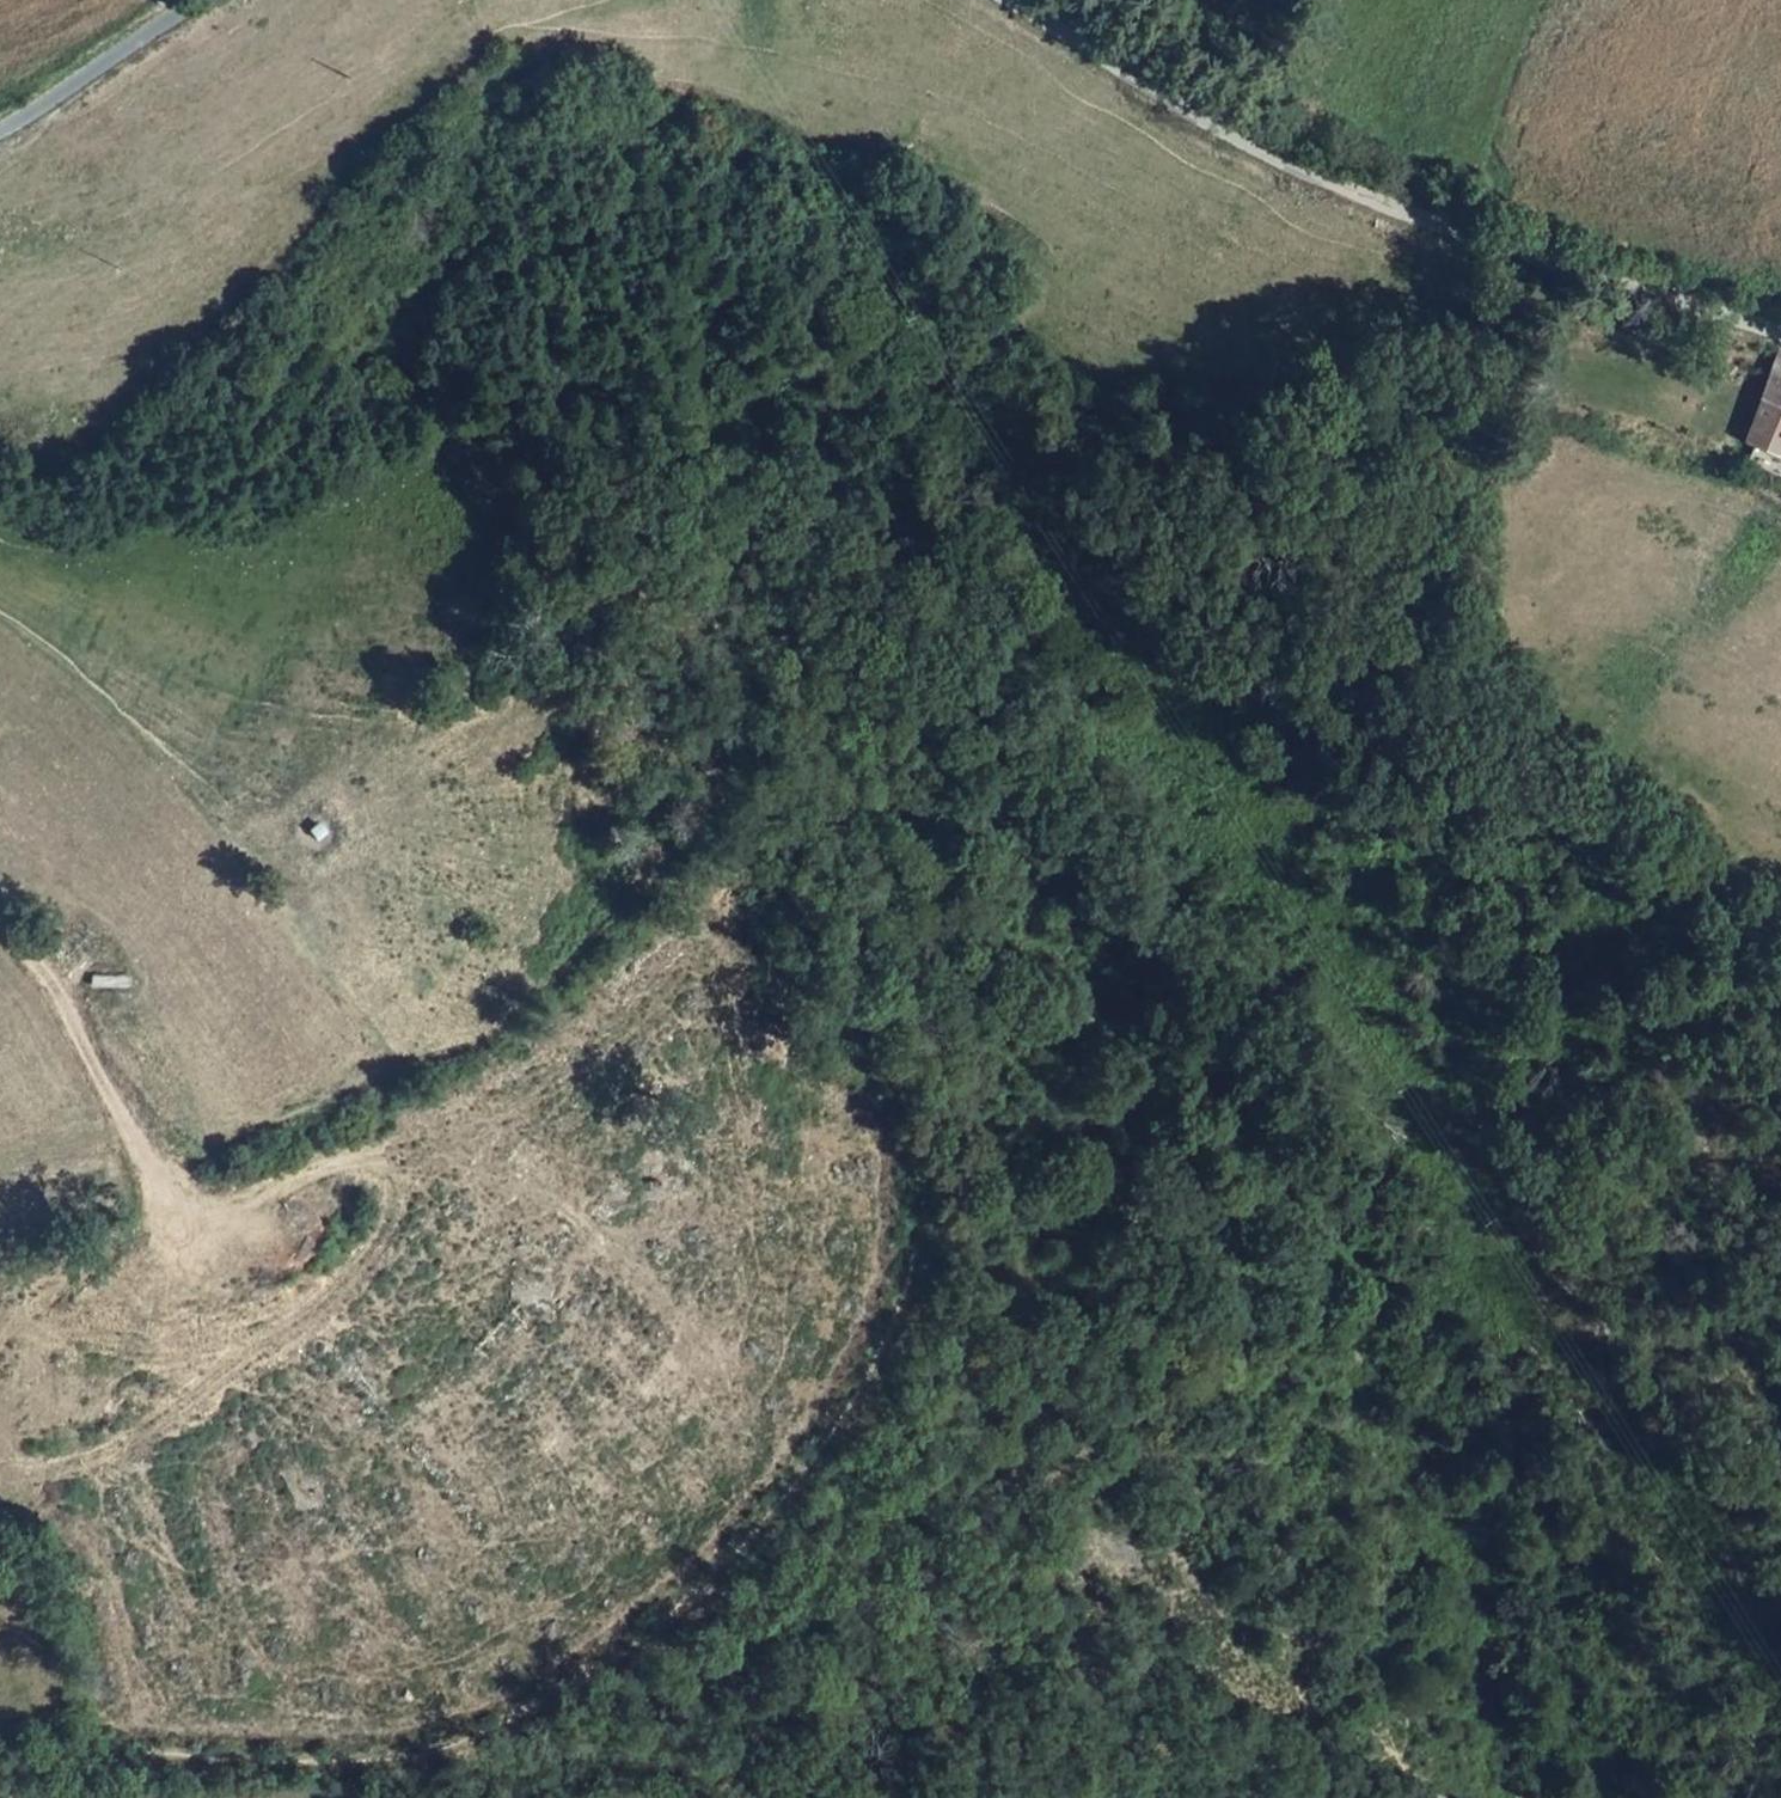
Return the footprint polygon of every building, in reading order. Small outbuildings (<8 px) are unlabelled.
[(1771,362),(1761,359),(1734,409),(1780,434),(1780,366),(1771,362)] [(1780,474),(1780,434),(1734,409),(1713,448),(1778,481),(1780,474)]
